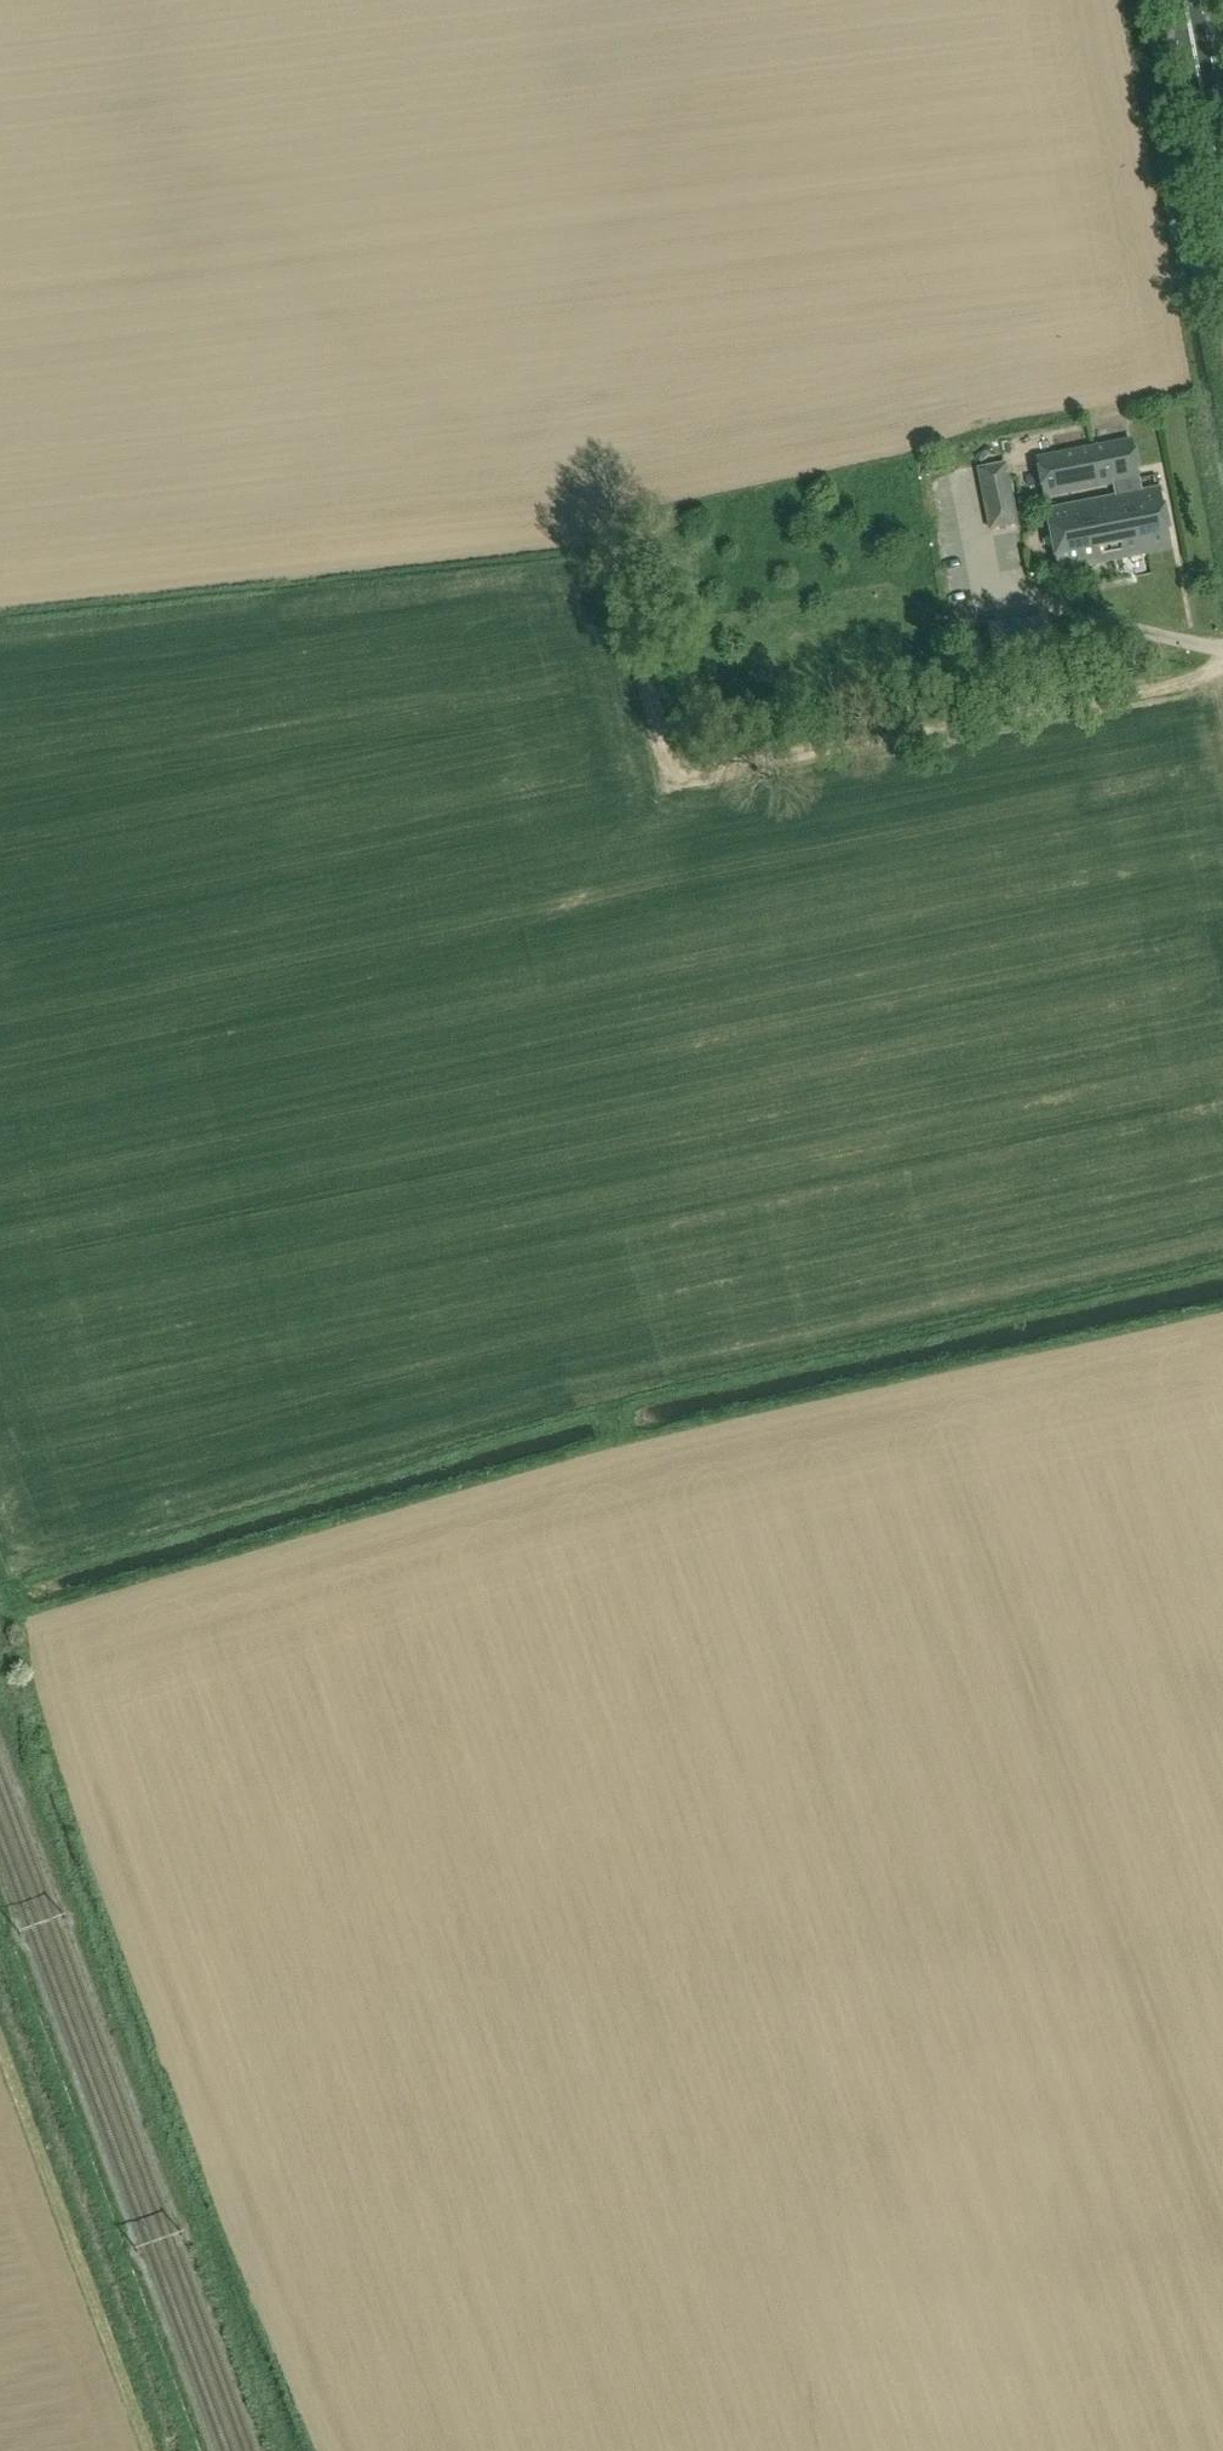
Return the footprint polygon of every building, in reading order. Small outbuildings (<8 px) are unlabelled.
[(1171,549),(1160,490),(1142,493),(1133,441),(1037,459),(1044,498),(1123,483),(1125,497),(1048,511),(1059,570),(1171,549)] [(976,469),(977,471),(988,531),(1018,526),(1006,463),(976,469)]
